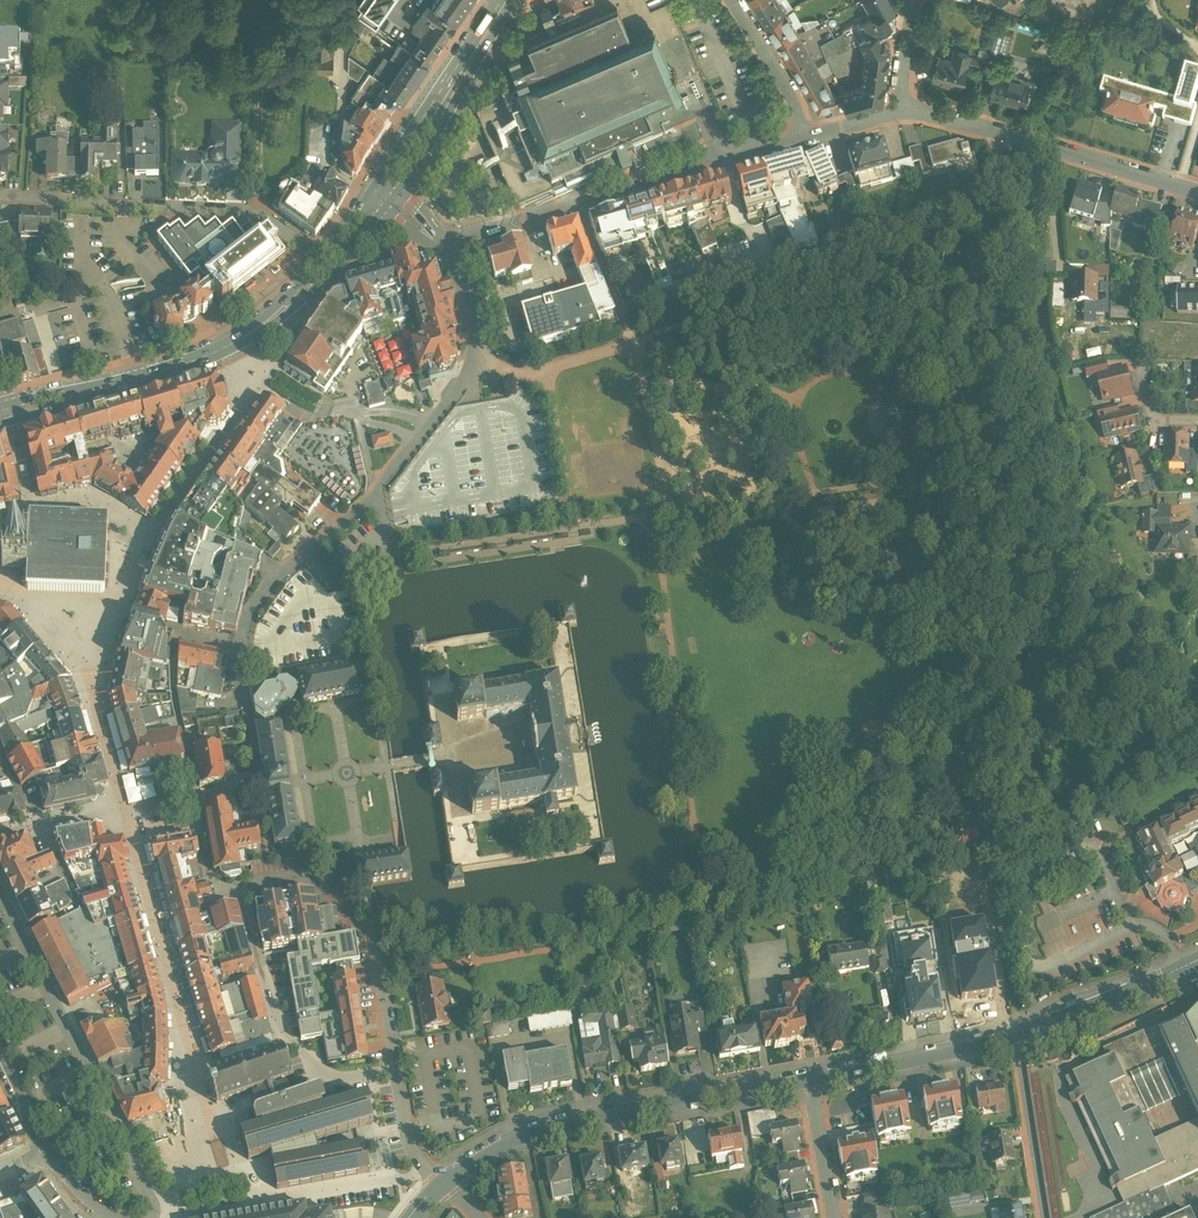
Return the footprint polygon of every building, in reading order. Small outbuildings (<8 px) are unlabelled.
[(12,19),(12,33),(21,34),(23,33),(24,4),(11,4),(11,0),(0,0),(0,19),(12,19)] [(357,13),(369,21),(376,26),(394,0),(366,0),(357,13)] [(431,4),(456,22),(472,0),(434,0),(431,4)] [(557,16),(555,10),(552,12),(551,10),(550,9),(549,8),(548,8),(546,8),(545,8),(544,9),(543,9),(542,10),(542,11),(542,12),(541,13),(542,14),(549,32),(527,42),(534,58),(522,63),(519,57),(518,56),(518,55),(517,55),(515,54),(513,55),(512,55),(511,56),(510,57),(510,58),(510,60),(510,61),(519,84),(514,87),(498,93),(505,110),(498,113),(497,113),(497,112),(496,111),(495,111),(494,111),(493,111),(492,112),(491,113),(491,114),(491,116),(483,120),(492,141),(490,142),(489,143),(489,145),(489,146),(490,148),(491,149),(492,149),(493,149),(495,149),(506,175),(519,203),(525,200),(527,205),(549,196),(556,198),(619,171),(620,174),(621,175),(622,176),(623,176),(625,177),(627,176),(628,176),(629,174),(629,173),(630,172),(629,171),(629,168),(633,166),(636,172),(703,144),(689,111),(710,102),(667,1),(644,11),(640,0),(595,0),(557,16)] [(752,4),(765,25),(785,12),(778,0),(759,0),(752,4)] [(871,19),(860,25),(867,38),(879,32),(892,24),(888,15),(896,11),(890,0),(861,0),(871,19)] [(431,4),(429,3),(413,28),(423,35),(418,42),(407,35),(401,44),(428,63),(449,32),(449,33),(457,22),(431,4)] [(357,13),(350,9),(350,26),(360,34),(369,21),(357,13)] [(785,12),(765,25),(779,46),(795,35),(798,34),(799,33),(785,12)] [(1138,18),(1126,15),(1124,22),(1136,26),(1138,18)] [(341,25),(310,23),(308,73),(333,74),(334,56),(341,56),(342,33),(340,33),(341,25)] [(859,24),(851,28),(859,43),(867,38),(860,25),(859,24)] [(1018,24),(1017,31),(1041,37),(1042,30),(1018,24)] [(851,28),(843,32),(851,47),(859,43),(851,28)] [(843,32),(821,45),(827,61),(851,47),(843,32)] [(867,38),(859,43),(865,53),(860,87),(841,93),(842,99),(847,114),(882,104),(883,96),(890,48),(884,37),(882,38),(879,32),(867,38)] [(0,33),(0,69),(15,69),(15,61),(20,61),(21,34),(12,33),(0,33)] [(999,33),(996,46),(1008,49),(1011,35),(999,33)] [(834,94),(798,34),(795,35),(779,46),(818,112),(837,100),(842,99),(841,93),(834,94)] [(1065,40),(1054,37),(1049,54),(1060,57),(1065,40)] [(936,44),(928,42),(925,54),(933,57),(936,44)] [(401,44),(400,43),(391,56),(402,64),(400,67),(384,56),(373,73),(405,97),(414,84),(414,83),(428,63),(401,44)] [(366,68),(349,56),(348,74),(358,80),(366,68)] [(964,64),(939,57),(932,80),(961,88),(967,65),(964,64)] [(988,62),(969,57),(968,60),(965,59),(964,64),(967,65),(985,70),(988,62)] [(360,85),(396,110),(405,97),(373,73),(370,71),(360,85)] [(1029,81),(997,72),(990,96),(1022,105),(1022,104),(1027,106),(1030,95),(1033,96),(1036,84),(1029,82),(1029,81)] [(1186,74),(1178,102),(1175,113),(1192,118),(1194,109),(1197,96),(1197,77),(1186,74)] [(25,78),(9,78),(9,88),(25,88),(25,78)] [(1178,102),(1105,81),(1100,95),(1165,114),(1163,122),(1192,131),(1197,110),(1194,109),(1192,118),(1175,113),(1178,102)] [(396,110),(360,85),(352,98),(360,104),(372,112),(388,123),(396,110)] [(1133,106),(1111,100),(1105,123),(1126,130),(1133,106)] [(372,112),(360,104),(355,112),(356,113),(384,130),(388,123),(372,112)] [(1154,112),(1133,106),(1126,130),(1147,136),(1154,112)] [(384,130),(356,113),(346,130),(373,146),(384,130)] [(100,143),(81,142),(81,160),(81,179),(81,180),(96,181),(96,162),(117,163),(117,143),(114,143),(114,129),(101,128),(100,143)] [(208,158),(175,158),(175,172),(174,172),(173,176),(174,178),(174,179),(175,180),(175,181),(176,182),(178,183),(180,183),(188,183),(198,183),(198,182),(214,182),(215,184),(216,184),(217,185),(218,184),(219,184),(219,183),(226,183),(226,190),(244,190),(244,189),(245,189),(246,169),(239,168),(239,130),(218,130),(217,152),(214,152),(212,154),(211,155),(209,156),(208,158)] [(161,131),(128,132),(129,180),(162,179),(161,131)] [(69,132),(56,132),(56,143),(45,139),(44,144),(38,143),(38,156),(40,156),(49,158),(48,164),(44,164),(44,165),(51,165),(51,178),(81,179),(81,161),(66,161),(66,146),(68,146),(69,132)] [(8,179),(8,171),(9,171),(9,154),(8,154),(8,135),(5,135),(5,133),(0,133),(0,179),(8,179)] [(371,150),(344,133),(342,147),(342,159),(344,165),(353,177),(353,176),(357,177),(371,150)] [(883,144),(848,154),(855,179),(868,176),(871,187),(892,181),(889,170),(890,170),(889,166),(883,144)] [(951,146),(927,152),(931,166),(947,162),(948,166),(959,162),(963,175),(971,173),(971,174),(971,173),(972,172),(973,174),(978,173),(972,151),(969,152),(969,153),(968,153),(967,149),(964,150),(963,144),(951,148),(951,146)] [(929,174),(921,147),(909,150),(911,160),(913,164),(920,163),(923,176),(929,174)] [(800,157),(761,168),(768,184),(777,205),(797,252),(807,249),(816,247),(817,246),(812,227),(807,228),(804,217),(802,206),(800,207),(794,189),(813,183),(818,196),(838,187),(846,184),(842,176),(835,180),(823,152),(807,160),(808,164),(803,165),(800,157)] [(911,160),(892,165),(896,180),(916,175),(913,164),(911,160)] [(759,164),(733,171),(739,192),(767,183),(767,184),(768,184),(761,168),(759,164)] [(849,173),(842,176),(846,184),(848,190),(855,187),(849,173)] [(337,180),(325,174),(311,200),(334,212),(337,214),(348,192),(335,185),(337,180)] [(723,177),(711,181),(711,182),(704,184),(704,183),(691,186),(702,212),(725,205),(731,203),(724,177),(723,177)] [(314,186),(303,180),(289,188),(299,193),(308,197),(314,186)] [(157,195),(157,181),(143,181),(143,195),(157,195)] [(1101,191),(1078,184),(1069,213),(1092,220),(1097,205),(1101,191)] [(691,186),(656,197),(662,215),(663,219),(669,229),(688,224),(689,229),(692,229),(691,228),(706,221),(702,212),(691,186)] [(314,202),(310,207),(297,198),(299,193),(289,188),(288,187),(282,191),(273,208),(315,238),(334,212),(314,202)] [(1141,196),(1117,188),(1110,212),(1134,219),(1133,226),(1145,229),(1148,221),(1152,204),(1143,202),(1143,200),(1140,199),(1141,196)] [(656,197),(622,207),(630,233),(632,232),(643,257),(653,280),(664,275),(662,270),(661,268),(663,267),(650,234),(657,232),(653,217),(662,215),(656,197)] [(1163,207),(1152,204),(1148,221),(1158,224),(1163,207)] [(725,205),(702,212),(706,221),(709,230),(730,222),(725,205)] [(1109,205),(1097,205),(1092,220),(1101,223),(1101,227),(1110,227),(1109,205)] [(622,207),(589,217),(589,218),(590,218),(592,227),(593,227),(597,242),(610,267),(643,257),(632,232),(630,233),(622,207)] [(804,267),(778,209),(764,216),(789,272),(804,267)] [(50,213),(21,212),(20,236),(39,237),(39,259),(49,260),(50,213)] [(1174,233),(1173,243),(1191,249),(1197,240),(1197,235),(1197,218),(1180,213),(1175,229),(1174,233)] [(578,220),(546,229),(553,255),(571,250),(576,266),(586,290),(522,309),(533,347),(533,348),(619,322),(594,260),(592,261),(587,244),(586,245),(582,232),(581,232),(578,220)] [(706,221),(691,228),(692,229),(704,257),(718,251),(709,230),(706,221)] [(0,225),(0,231),(0,232),(3,245),(12,243),(11,238),(16,236),(14,222),(0,225)] [(222,232),(215,223),(205,231),(199,222),(185,233),(179,225),(170,233),(168,230),(157,238),(183,273),(175,279),(186,293),(190,290),(191,292),(198,286),(204,294),(211,289),(222,304),(227,300),(228,301),(230,299),(231,298),(233,296),(231,294),(236,291),(237,291),(237,290),(243,285),(243,286),(249,293),(256,287),(250,280),(250,279),(256,275),(257,275),(257,274),(263,270),(264,269),(269,264),(270,265),(270,264),(276,259),(277,259),(284,254),(277,245),(278,245),(268,232),(260,238),(250,224),(239,232),(232,224),(222,232)] [(893,225),(883,228),(886,237),(895,234),(893,225)] [(1121,233),(1110,230),(1110,251),(1116,253),(1121,233)] [(521,241),(502,246),(504,253),(489,257),(496,278),(511,274),(512,279),(519,278),(520,283),(523,284),(533,281),(521,241)] [(816,247),(807,249),(810,261),(819,259),(816,247)] [(718,251),(704,257),(687,263),(686,262),(662,270),(664,275),(653,280),(665,309),(701,299),(701,298),(734,288),(718,251)] [(415,252),(391,258),(393,266),(401,295),(406,293),(411,309),(452,297),(449,287),(442,289),(435,266),(420,270),(415,252)] [(1047,261),(1047,274),(1057,274),(1057,261),(1047,261)] [(393,266),(346,279),(346,280),(348,289),(351,299),(359,322),(361,326),(383,319),(373,293),(376,292),(377,297),(381,295),(384,304),(402,299),(401,295),(393,266)] [(1096,276),(1066,276),(1066,284),(1072,284),(1071,302),(1095,303),(1096,276)] [(1197,314),(1197,281),(1190,281),(1190,288),(1174,288),(1173,313),(1197,314)] [(198,286),(191,292),(190,290),(186,293),(186,294),(187,295),(180,300),(182,302),(179,304),(175,305),(175,304),(167,306),(166,305),(161,306),(162,307),(153,310),(157,324),(154,324),(156,330),(159,329),(162,340),(170,337),(171,340),(176,339),(175,336),(184,334),(181,324),(193,321),(202,314),(203,316),(208,313),(206,310),(213,305),(204,294),(198,286)] [(656,288),(644,291),(651,312),(664,308),(656,288)] [(359,322),(351,299),(348,289),(347,289),(349,295),(346,295),(345,296),(350,312),(347,317),(357,324),(359,322)] [(344,293),(339,293),(334,295),(285,366),(314,387),(315,386),(325,393),(345,364),(341,361),(347,353),(351,355),(363,338),(359,335),(362,331),(361,327),(357,324),(347,317),(350,312),(345,296),(346,295),(345,293),(344,293)] [(452,297),(411,309),(414,308),(423,340),(411,343),(420,373),(428,370),(430,379),(452,373),(457,365),(456,362),(458,362),(453,345),(454,345),(455,344),(454,341),(453,338),(452,333),(456,332),(449,307),(454,306),(452,297)] [(1098,309),(1099,321),(1110,320),(1109,309),(1098,309)] [(55,317),(48,319),(51,332),(58,330),(55,317)] [(0,325),(0,348),(2,358),(3,359),(9,357),(31,350),(21,320),(0,325)] [(54,345),(32,351),(40,377),(62,371),(54,345)] [(31,350),(9,357),(16,384),(40,377),(32,351),(31,350)] [(1104,363),(1083,368),(1086,380),(1099,377),(1098,376),(1107,374),(1104,363)] [(1185,363),(1185,372),(1194,372),(1195,371),(1197,372),(1197,363),(1185,363)] [(1107,374),(1098,376),(1099,377),(1105,402),(1132,395),(1126,369),(1107,374)] [(200,379),(184,383),(184,384),(184,386),(173,389),(186,433),(199,442),(209,428),(218,428),(230,411),(219,375),(201,381),(200,379)] [(422,389),(433,386),(431,379),(420,382),(422,389)] [(386,380),(379,382),(383,395),(390,393),(386,380)] [(379,382),(364,385),(370,407),(385,403),(383,395),(379,382)] [(172,389),(139,399),(138,399),(148,432),(155,450),(181,468),(182,467),(183,467),(187,462),(186,461),(192,453),(197,447),(199,444),(198,443),(199,442),(186,433),(173,389),(172,389)] [(283,410),(264,396),(243,426),(262,440),(283,410)] [(138,399),(104,410),(106,416),(94,419),(93,413),(91,414),(76,418),(84,447),(102,441),(108,440),(116,437),(122,440),(148,432),(138,399)] [(1194,403),(1194,402),(1187,402),(1186,412),(1197,412),(1197,403),(1194,403)] [(1118,406),(1097,411),(1099,420),(1101,419),(1120,414),(1118,406)] [(104,408),(92,411),(93,413),(94,419),(106,416),(104,410),(104,408)] [(1120,414),(1101,419),(1106,440),(1119,437),(1120,439),(1132,436),(1132,434),(1141,431),(1136,411),(1120,414)] [(292,425),(279,416),(273,424),(286,434),(287,432),(287,431),(292,425)] [(76,418),(58,424),(67,452),(75,488),(92,484),(93,484),(84,447),(76,418)] [(292,425),(287,431),(287,432),(294,436),(303,424),(296,419),(292,425)] [(40,429),(32,431),(31,431),(31,432),(25,433),(24,433),(23,435),(24,435),(27,444),(26,445),(27,446),(28,446),(30,453),(29,453),(29,454),(30,454),(33,461),(32,461),(31,462),(32,463),(33,463),(35,472),(34,472),(34,473),(35,473),(38,483),(37,484),(37,485),(38,485),(40,495),(39,496),(41,497),(41,496),(47,494),(47,495),(48,495),(48,494),(56,492),(57,493),(58,492),(58,491),(50,457),(67,452),(58,424),(58,423),(57,424),(52,425),(51,425),(50,426),(42,428),(41,428),(40,429)] [(329,429),(309,433),(310,440),(313,454),(314,456),(317,455),(340,450),(341,456),(354,453),(353,448),(348,424),(341,426),(341,423),(328,425),(329,429)] [(286,434),(273,424),(262,440),(275,449),(276,449),(286,434)] [(262,440),(243,426),(221,458),(259,485),(282,504),(286,508),(288,506),(298,493),(297,492),(282,480),(285,476),(283,461),(275,457),(279,452),(279,451),(276,449),(275,449),(262,440)] [(392,433),(372,437),(374,449),(395,444),(392,433)] [(294,437),(285,448),(291,452),(300,441),(294,437)] [(1188,438),(1167,438),(1167,465),(1187,466),(1188,466),(1188,451),(1188,438)] [(5,505),(6,505),(7,504),(20,501),(21,502),(22,500),(21,499),(17,483),(18,481),(17,481),(14,469),(15,467),(14,467),(9,451),(10,450),(9,450),(6,440),(6,439),(5,439),(4,440),(0,441),(0,506),(5,505)] [(102,441),(84,447),(93,484),(98,487),(100,488),(101,488),(101,489),(103,490),(104,490),(105,491),(106,492),(108,493),(109,493),(109,494),(112,495),(112,496),(113,496),(118,498),(119,500),(120,499),(120,498),(120,499),(132,477),(132,476),(131,476),(125,473),(125,472),(124,472),(124,473),(121,471),(122,471),(122,470),(123,468),(122,467),(121,466),(118,466),(115,452),(113,452),(111,452),(108,440),(102,441)] [(310,440),(300,441),(291,452),(290,454),(299,460),(305,458),(307,456),(313,454),(310,440)] [(155,450),(135,479),(132,477),(120,499),(124,500),(123,501),(146,517),(149,513),(150,513),(181,468),(155,450)] [(1188,451),(1188,466),(1187,466),(1187,475),(1197,475),(1197,452),(1188,451)] [(67,452),(50,457),(58,491),(58,490),(61,490),(62,490),(69,488),(68,489),(69,489),(74,487),(75,488),(67,452)] [(313,454),(307,456),(305,458),(312,466),(319,465),(317,455),(314,456),(313,454)] [(1137,455),(1116,459),(1119,470),(1114,471),(1116,480),(1121,479),(1121,480),(1125,479),(1127,488),(1139,485),(1144,484),(1143,480),(1142,476),(1143,475),(1141,467),(1140,467),(1137,455)] [(259,485),(221,458),(206,478),(228,493),(245,506),(259,485)] [(1159,476),(1143,480),(1144,484),(1139,485),(1142,497),(1158,493),(1159,476)] [(228,493),(206,478),(178,518),(199,534),(207,523),(216,509),(228,493)] [(282,504),(259,485),(245,506),(245,507),(264,524),(266,522),(278,509),(282,504)] [(303,486),(297,492),(298,493),(288,506),(291,509),(294,505),(303,512),(310,504),(314,508),(321,499),(303,486)] [(245,506),(228,493),(216,509),(234,521),(240,525),(245,507),(245,506)] [(66,510),(59,509),(59,511),(46,511),(46,519),(31,518),(31,519),(30,519),(29,519),(29,538),(23,538),(23,543),(16,543),(14,541),(11,541),(9,543),(3,542),(2,569),(23,570),(23,575),(27,575),(27,588),(28,589),(103,592),(104,591),(107,522),(106,522),(106,521),(90,521),(91,510),(80,509),(80,506),(73,506),(73,508),(66,508),(66,510)] [(585,506),(577,507),(579,519),(587,518),(585,506)] [(251,513),(245,507),(240,525),(239,529),(245,534),(251,513)] [(234,521),(216,509),(207,523),(210,526),(230,534),(234,521)] [(299,528),(278,509),(266,522),(287,540),(292,535),(299,528)] [(1170,515),(1145,515),(1145,518),(1143,518),(1143,520),(1145,520),(1144,533),(1157,534),(1157,528),(1171,528),(1171,526),(1170,522),(1170,515)] [(199,534),(178,518),(173,526),(169,533),(166,540),(177,545),(177,547),(187,552),(189,554),(214,563),(222,556),(229,556),(230,549),(231,546),(201,534),(201,535),(199,534)] [(230,534),(210,526),(207,523),(199,534),(201,535),(201,534),(231,546),(235,547),(237,537),(230,534)] [(1171,528),(1157,528),(1157,534),(1156,554),(1170,554),(1170,553),(1189,554),(1190,554),(1190,541),(1190,529),(1171,528)] [(245,534),(239,529),(237,537),(235,547),(259,557),(264,551),(245,534)] [(166,540),(162,549),(166,550),(179,554),(179,556),(183,557),(183,560),(201,566),(201,567),(209,571),(214,570),(214,563),(189,554),(187,552),(177,547),(177,545),(166,540)] [(1190,541),(1190,554),(1189,554),(1189,560),(1197,560),(1197,541),(1190,541)] [(277,543),(267,553),(273,558),(282,548),(277,543)] [(179,554),(166,550),(162,549),(151,576),(219,596),(225,573),(222,572),(219,569),(217,572),(214,570),(209,571),(201,567),(201,566),(183,560),(183,557),(179,556),(179,554)] [(358,562),(354,558),(347,565),(351,569),(358,562)] [(243,565),(231,562),(227,564),(219,596),(211,628),(236,633),(252,569),(243,567),(243,565)] [(328,594),(306,569),(302,569),(287,583),(258,624),(253,642),(257,664),(270,661),(272,670),(281,668),(281,669),(282,669),(355,656),(353,643),(363,641),(356,599),(348,590),(328,594)] [(219,596),(151,576),(143,596),(188,606),(185,619),(183,625),(191,627),(191,625),(211,629),(211,628),(219,596)] [(74,604),(110,605),(110,595),(74,594),(74,604)] [(188,606),(143,596),(136,614),(161,620),(177,624),(179,617),(184,618),(184,619),(185,619),(188,606)] [(0,606),(0,633),(5,639),(23,625),(11,610),(6,607),(0,606)] [(574,608),(560,611),(562,625),(562,626),(569,626),(576,624),(574,608)] [(161,620),(136,614),(134,614),(131,623),(132,623),(124,643),(121,642),(118,649),(120,650),(118,657),(143,662),(156,665),(169,667),(171,642),(173,631),(159,628),(161,620)] [(40,645),(23,625),(5,639),(3,640),(10,648),(18,658),(23,663),(25,662),(42,647),(40,645)] [(86,658),(95,662),(106,635),(96,631),(86,658)] [(423,632),(410,634),(412,650),(420,649),(426,648),(426,646),(423,632)] [(0,643),(0,649),(4,653),(10,648),(3,640),(0,643)] [(217,651),(179,643),(178,661),(186,663),(185,667),(198,670),(199,670),(200,666),(213,669),(217,651)] [(71,681),(42,647),(25,662),(41,679),(32,686),(36,693),(47,689),(71,681)] [(229,654),(217,651),(213,669),(212,673),(225,675),(229,654)] [(143,662),(118,657),(110,695),(136,694),(141,673),(143,662)] [(0,672),(0,680),(1,681),(2,680),(23,664),(18,658),(0,672)] [(198,670),(185,667),(186,663),(178,661),(178,680),(191,683),(189,691),(193,692),(198,670)] [(23,664),(2,680),(11,696),(20,688),(24,693),(26,698),(36,694),(36,693),(32,686),(41,679),(25,662),(23,663),(23,664)] [(156,665),(143,662),(141,673),(154,677),(156,665)] [(360,664),(298,675),(300,686),(301,691),(303,705),(365,693),(360,664)] [(213,669),(200,666),(199,670),(198,670),(193,692),(193,693),(198,694),(220,698),(225,675),(212,673),(213,669)] [(272,670),(265,671),(266,679),(283,676),(282,669),(281,669),(281,668),(272,670)] [(276,685),(266,687),(263,691),(254,704),(256,718),(265,725),(266,726),(270,725),(270,722),(274,722),(284,708),(288,707),(289,706),(298,694),(298,692),(301,691),(300,686),(297,687),(287,679),(279,681),(276,685)] [(557,679),(482,691),(481,690),(453,694),(458,722),(486,718),(486,716),(529,709),(533,728),(531,729),(533,743),(536,759),(537,759),(540,778),(496,785),(496,783),(468,788),(473,816),(501,811),(500,810),(544,803),(547,820),(558,818),(555,801),(576,798),(568,749),(569,749),(567,738),(565,728),(557,679)] [(0,682),(0,711),(14,703),(11,696),(2,680),(1,681),(0,682)] [(191,683),(178,680),(177,688),(189,691),(191,683)] [(47,689),(36,693),(36,694),(26,698),(14,703),(0,711),(0,733),(18,725),(50,712),(54,723),(81,712),(82,712),(80,703),(78,698),(77,698),(71,682),(71,681),(47,689)] [(170,682),(144,682),(144,694),(170,694),(170,682)] [(189,691),(177,688),(182,715),(196,714),(198,694),(193,693),(193,692),(189,691)] [(136,694),(110,695),(114,714),(138,710),(162,706),(171,705),(171,694),(170,694),(144,694),(136,694)] [(171,705),(162,706),(166,723),(175,720),(171,705)] [(162,706),(138,710),(143,729),(166,723),(162,706)] [(138,710),(114,714),(130,771),(181,763),(181,759),(184,759),(178,733),(146,738),(143,729),(138,710)] [(50,712),(18,725),(23,735),(47,726),(54,723),(50,712)] [(54,723),(47,726),(53,748),(89,738),(81,712),(54,723)] [(196,714),(182,715),(185,729),(198,726),(197,722),(198,722),(196,714)] [(198,722),(197,722),(198,726),(201,748),(220,745),(221,744),(219,731),(227,729),(225,718),(198,722)] [(266,726),(256,728),(265,786),(275,845),(299,842),(290,783),(281,724),(270,725),(266,726)] [(0,733),(0,739),(10,757),(30,747),(23,735),(18,725),(0,733)] [(432,726),(425,727),(428,750),(442,747),(438,725),(432,726)] [(53,748),(49,750),(45,743),(30,747),(10,757),(10,758),(7,760),(21,786),(37,778),(45,774),(45,775),(94,761),(92,753),(94,753),(97,752),(98,751),(97,749),(98,748),(97,747),(96,745),(95,745),(92,745),(91,746),(89,738),(53,748)] [(201,748),(194,749),(200,787),(226,783),(220,745),(201,748)] [(431,771),(446,769),(446,768),(444,757),(443,748),(442,747),(428,750),(430,760),(431,771)] [(94,761),(45,775),(45,774),(37,778),(45,811),(96,799),(92,788),(101,785),(94,761)] [(446,769),(431,771),(435,794),(442,792),(449,791),(446,769)] [(7,780),(0,784),(2,795),(14,792),(7,780)] [(25,815),(26,813),(15,792),(14,792),(2,795),(0,795),(0,819),(25,815)] [(1177,813),(1176,811),(1175,812),(1177,816),(1168,820),(1168,823),(1163,825),(1162,823),(1161,824),(1170,843),(1187,835),(1186,833),(1197,827),(1197,797),(1197,798),(1196,801),(1191,803),(1191,801),(1189,802),(1190,804),(1182,808),(1181,811),(1177,813)] [(230,803),(203,807),(214,872),(248,866),(246,850),(261,848),(258,827),(243,829),(240,815),(232,816),(230,803)] [(965,822),(952,825),(954,835),(941,837),(943,849),(956,846),(956,847),(977,843),(974,825),(966,827),(965,822)] [(123,839),(107,841),(103,824),(88,826),(89,827),(95,855),(65,863),(72,877),(125,863),(129,861),(123,839)] [(75,829),(67,830),(67,831),(61,832),(61,831),(60,832),(54,833),(55,840),(54,840),(55,841),(56,848),(58,847),(60,854),(65,863),(95,855),(89,827),(82,828),(81,828),(75,829)] [(1173,861),(1158,828),(1136,839),(1137,840),(1139,839),(1141,843),(1141,846),(1140,846),(1144,856),(1147,855),(1149,859),(1148,862),(1147,862),(1151,871),(1144,875),(1151,890),(1148,891),(1153,902),(1158,900),(1162,909),(1164,907),(1173,911),(1175,913),(1185,908),(1184,906),(1187,897),(1190,896),(1189,893),(1190,893),(1191,895),(1197,890),(1197,887),(1191,881),(1192,880),(1193,878),(1197,875),(1197,853),(1181,861),(1178,860),(1177,859),(1173,861)] [(194,836),(172,839),(162,840),(162,841),(150,843),(155,865),(157,865),(180,861),(197,858),(194,836)] [(15,842),(14,840),(6,844),(5,841),(0,844),(0,867),(2,870),(1,870),(2,871),(3,874),(4,874),(25,865),(38,860),(29,842),(20,839),(15,842)] [(604,845),(597,846),(598,848),(600,862),(614,860),(611,844),(604,845)] [(361,861),(356,862),(360,886),(365,885),(376,883),(411,878),(408,854),(361,861)] [(38,860),(25,865),(30,876),(36,873),(36,874),(56,866),(50,855),(38,860)] [(1079,860),(1066,866),(1072,878),(1085,872),(1079,860)] [(180,861),(157,865),(164,891),(193,884),(189,873),(186,874),(184,866),(182,866),(180,861)] [(125,863),(72,877),(83,901),(132,888),(125,863)] [(25,865),(4,874),(3,874),(17,903),(18,903),(39,893),(39,892),(30,876),(25,865)] [(453,869),(447,870),(449,886),(464,884),(461,870),(460,868),(453,869)] [(64,880),(39,892),(49,911),(57,907),(59,912),(69,908),(72,898),(64,880)] [(193,884),(164,891),(172,922),(197,915),(219,909),(223,908),(222,901),(213,896),(209,883),(197,886),(196,883),(193,884)] [(132,888),(107,894),(115,922),(140,915),(132,888)] [(39,893),(18,903),(28,923),(31,921),(33,925),(51,916),(49,911),(39,892),(39,893)] [(307,894),(288,897),(288,898),(282,899),(282,898),(263,902),(255,903),(257,914),(257,915),(261,939),(263,950),(271,949),(290,946),(290,945),(296,944),(297,945),(315,942),(315,941),(323,940),(315,893),(307,894)] [(107,894),(83,901),(86,910),(94,927),(109,923),(115,922),(107,894)] [(890,903),(881,904),(884,923),(893,922),(890,903)] [(223,908),(219,909),(225,931),(226,935),(243,930),(236,905),(223,908)] [(711,908),(701,910),(703,923),(713,921),(711,908)] [(86,910),(80,912),(55,924),(63,938),(70,953),(74,950),(76,953),(78,951),(99,945),(94,927),(86,910)] [(115,922),(109,923),(113,941),(122,972),(130,969),(153,963),(140,915),(115,922)] [(197,915),(172,922),(179,947),(211,939),(226,935),(225,931),(218,933),(217,928),(202,932),(197,915)] [(684,915),(665,919),(667,928),(685,925),(686,932),(687,932),(684,915)] [(981,922),(963,925),(965,939),(951,942),(955,966),(990,959),(988,949),(986,936),(984,936),(981,922)] [(109,923),(94,927),(99,945),(113,941),(109,923)] [(41,950),(63,938),(55,924),(33,935),(41,950)] [(932,929),(893,935),(898,968),(903,967),(904,973),(912,971),(925,969),(933,968),(933,964),(938,963),(932,929)] [(243,930),(226,935),(233,960),(250,955),(243,930)] [(63,938),(41,950),(49,967),(71,956),(76,953),(74,950),(70,953),(63,938)] [(289,959),(303,1043),(324,1039),(312,968),(360,960),(356,938),(301,947),(303,957),(289,959)] [(211,939),(179,947),(186,973),(216,964),(218,964),(211,939)] [(113,941),(99,945),(108,976),(114,974),(122,972),(113,941)] [(865,944),(828,950),(831,974),(869,967),(865,944)] [(99,945),(78,951),(76,953),(71,956),(80,973),(90,991),(68,1002),(70,1007),(111,986),(108,976),(99,945)] [(999,947),(988,949),(990,959),(993,959),(995,969),(1003,967),(999,947)] [(233,960),(219,964),(222,973),(223,978),(254,969),(250,955),(233,960)] [(59,984),(80,973),(71,956),(49,967),(59,984)] [(883,958),(873,959),(876,974),(885,972),(883,958)] [(153,963),(130,969),(138,995),(160,988),(153,963)] [(352,963),(331,967),(331,978),(333,979),(333,978),(354,975),(352,963)] [(216,964),(186,973),(191,991),(217,983),(218,987),(222,986),(219,974),(216,964)] [(122,972),(114,974),(125,998),(138,995),(130,969),(122,972)] [(913,982),(903,984),(909,1023),(943,1018),(937,979),(927,981),(925,969),(912,971),(912,974),(909,974),(910,982),(913,981),(913,982)] [(80,973),(59,984),(68,1002),(90,991),(80,973)] [(354,975),(333,978),(333,979),(337,999),(358,996),(355,975),(354,975)] [(257,979),(219,990),(227,1021),(265,1009),(257,979)] [(217,983),(191,991),(202,1028),(227,1021),(219,990),(218,987),(217,983)] [(443,983),(416,987),(423,1029),(450,1024),(443,983)] [(787,1012),(777,1014),(777,1018),(761,1021),(765,1047),(774,1045),(775,1049),(789,1046),(788,1043),(798,1041),(797,1035),(804,1034),(802,1024),(797,1025),(795,1015),(798,1015),(799,1016),(807,1014),(807,1013),(813,1012),(808,984),(782,988),(787,1012)] [(138,995),(125,998),(131,1021),(143,1018),(167,1015),(160,988),(138,995)] [(358,996),(337,999),(340,1019),(361,1016),(358,996)] [(92,1008),(73,1013),(84,1034),(102,1029),(92,1008)] [(632,1008),(617,1010),(621,1031),(636,1029),(632,1008)] [(706,1008),(699,1009),(702,1028),(709,1027),(709,1032),(710,1032),(706,1008)] [(699,1009),(669,1014),(676,1054),(699,1050),(696,1034),(709,1032),(709,1027),(702,1028),(699,1009)] [(610,1011),(583,1012),(583,1010),(582,1011),(582,1022),(583,1026),(583,1023),(599,1022),(603,1047),(584,1051),(583,1049),(586,1070),(587,1070),(586,1066),(608,1063),(609,1066),(610,1066),(609,1064),(618,1062),(619,1064),(621,1064),(620,1063),(619,1063),(610,1011)] [(570,1011),(528,1018),(531,1032),(572,1025),(570,1011)] [(489,1013),(478,1015),(480,1026),(486,1025),(491,1024),(489,1013)] [(167,1015),(143,1018),(144,1044),(144,1051),(144,1052),(168,1052),(167,1015)] [(361,1016),(340,1019),(343,1040),(365,1036),(361,1016)] [(756,1029),(734,1032),(731,1017),(721,1019),(723,1034),(716,1036),(720,1058),(760,1051),(756,1029)] [(227,1021),(202,1028),(212,1056),(244,1044),(239,1029),(231,1031),(227,1021)] [(491,1024),(486,1025),(488,1039),(510,1035),(508,1021),(491,1024)] [(599,1022),(583,1023),(583,1026),(582,1022),(578,1023),(583,1049),(584,1051),(603,1047),(599,1022)] [(1185,1024),(1184,1025),(1183,1023),(1174,1028),(1175,1029),(1170,1031),(1161,1035),(1164,1042),(1152,1047),(1146,1033),(1145,1031),(1123,1041),(1129,1053),(1118,1058),(1114,1057),(1066,1079),(1074,1095),(1070,1097),(1072,1102),(1076,1104),(1078,1103),(1113,1179),(1112,1180),(1110,1184),(1113,1191),(1118,1189),(1125,1204),(1165,1187),(1197,1171),(1197,1121),(1155,1140),(1142,1112),(1185,1093),(1185,1092),(1188,1091),(1197,1113),(1197,1052),(1185,1024)] [(1166,1023),(1146,1033),(1152,1047),(1164,1042),(1161,1035),(1170,1031),(1166,1023)] [(102,1029),(84,1034),(109,1086),(140,1078),(143,1077),(144,1052),(135,1051),(132,1044),(121,1024),(102,1029)] [(654,1032),(642,1034),(643,1039),(642,1039),(642,1043),(644,1043),(645,1046),(656,1044),(654,1032)] [(365,1036),(343,1040),(347,1060),(368,1057),(365,1036)] [(842,1049),(841,1039),(830,1041),(832,1051),(842,1049)] [(645,1046),(630,1049),(633,1063),(639,1062),(641,1073),(655,1070),(655,1069),(667,1067),(663,1043),(656,1044),(645,1046)] [(282,1049),(256,1058),(253,1057),(248,1059),(246,1062),(257,1091),(273,1085),(292,1078),(282,1049)] [(566,1051),(525,1059),(529,1086),(531,1092),(572,1084),(566,1051)] [(168,1052),(144,1052),(143,1077),(140,1078),(143,1089),(159,1085),(167,1083),(168,1052)] [(524,1053),(502,1057),(508,1090),(529,1086),(525,1059),(524,1053)] [(246,1062),(206,1076),(216,1105),(250,1093),(257,1091),(246,1062)] [(313,1091),(290,1099),(290,1100),(286,1101),(285,1098),(290,1097),(286,1084),(275,1088),(273,1085),(257,1091),(258,1094),(254,1096),(252,1096),(256,1105),(259,1114),(258,1117),(258,1122),(260,1127),(241,1134),(249,1159),(271,1153),(277,1190),(370,1172),(361,1143),(320,1149),(316,1139),(373,1123),(370,1111),(368,1111),(367,1108),(371,1107),(368,1095),(363,1096),(323,1107),(321,1103),(325,1101),(321,1089),(313,1092),(313,1091)] [(143,1089),(115,1097),(128,1124),(167,1114),(159,1085),(143,1089)] [(1002,1085),(976,1090),(979,1107),(995,1104),(996,1107),(1005,1106),(1002,1085)] [(955,1087),(923,1093),(930,1130),(963,1124),(955,1087)] [(12,1114),(0,1090),(0,1119),(12,1114)] [(904,1097),(871,1103),(878,1140),(911,1134),(904,1097)] [(775,1109),(747,1114),(752,1139),(771,1135),(769,1128),(779,1126),(775,1109)] [(25,1143),(12,1114),(0,1119),(0,1155),(25,1143)] [(980,1120),(973,1121),(975,1134),(982,1133),(980,1120)] [(779,1126),(769,1128),(771,1135),(772,1144),(782,1143),(784,1155),(798,1152),(800,1152),(798,1142),(800,1142),(796,1123),(779,1126)] [(738,1131),(708,1136),(712,1159),(728,1156),(730,1169),(744,1167),(742,1153),(738,1131)] [(1010,1135),(990,1138),(994,1165),(995,1164),(1005,1163),(1014,1162),(1010,1135)] [(858,1138),(851,1139),(851,1141),(837,1144),(842,1169),(844,1169),(847,1180),(877,1174),(875,1163),(878,1162),(873,1137),(858,1140),(858,1138)] [(677,1142),(657,1145),(660,1163),(661,1166),(662,1166),(666,1165),(667,1170),(680,1168),(679,1163),(680,1163),(677,1142)] [(637,1148),(626,1150),(626,1151),(619,1152),(622,1172),(647,1167),(644,1148),(637,1149),(637,1148)] [(798,1152),(784,1155),(786,1164),(787,1168),(800,1165),(798,1152)] [(600,1158),(590,1159),(590,1156),(580,1158),(581,1161),(580,1161),(584,1184),(585,1184),(586,1190),(597,1188),(596,1182),(604,1180),(600,1158)] [(567,1160),(547,1164),(550,1186),(571,1182),(567,1160)] [(660,1163),(653,1164),(656,1182),(664,1180),(662,1166),(661,1166),(660,1163)] [(800,1165),(787,1168),(786,1164),(777,1166),(780,1186),(789,1184),(792,1195),(806,1193),(807,1192),(806,1183),(808,1183),(804,1164),(800,1165)] [(517,1170),(516,1169),(504,1172),(496,1173),(500,1191),(496,1191),(499,1206),(502,1206),(504,1217),(514,1217),(523,1216),(523,1217),(532,1215),(524,1169),(517,1170)] [(41,1181),(21,1195),(38,1217),(68,1217),(41,1181)] [(571,1182),(550,1186),(553,1201),(564,1199),(563,1195),(572,1193),(571,1182)] [(1094,1217),(1179,1217),(1165,1187),(1125,1204),(1094,1217)] [(982,1188),(969,1190),(971,1203),(984,1201),(982,1188)] [(997,1192),(985,1193),(986,1200),(998,1198),(997,1192)] [(806,1193),(792,1195),(793,1205),(794,1205),(795,1208),(808,1205),(806,1193)] [(876,1194),(862,1196),(863,1205),(863,1206),(871,1205),(878,1204),(876,1194)] [(23,1205),(1,1213),(0,1210),(0,1217),(28,1217),(23,1205)] [(795,1208),(794,1205),(793,1205),(784,1206),(786,1217),(814,1217),(812,1205),(808,1205),(795,1208)] [(871,1205),(863,1206),(863,1205),(860,1205),(862,1215),(873,1214),(871,1205)] [(330,1211),(307,1215),(305,1206),(247,1215),(232,1217),(331,1217),(330,1211)] [(1000,1209),(1001,1217),(1022,1217),(1020,1206),(1000,1209)]
